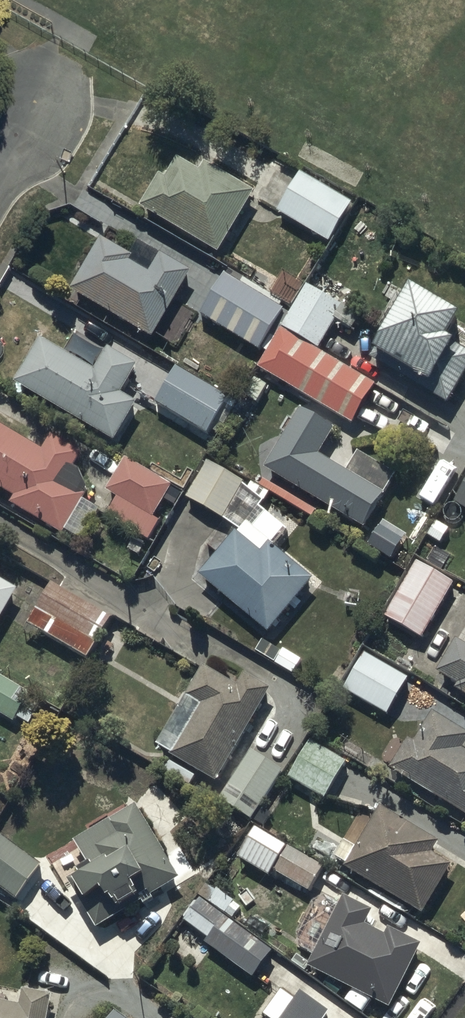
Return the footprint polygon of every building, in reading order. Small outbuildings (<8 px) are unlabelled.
[(161,175),(142,208),(221,256),(257,197),(207,167),(202,175),(180,161),(169,180),(161,175)] [(299,174),(275,214),(331,248),(355,208),(299,174)] [(74,289),(157,339),(195,270),(164,252),(152,272),(133,260),(136,254),(105,237),(74,289)] [(281,324),(288,319),(279,314),(282,308),(224,275),(198,319),(267,365),(281,324)] [(281,324),(318,349),(345,309),(311,286),(288,319),(281,324)] [(377,356),(439,392),(433,402),(455,415),(464,398),(464,357),(456,352),(460,347),(454,343),(464,324),(464,318),(416,289),(377,356)] [(318,349),(281,324),(267,365),(259,372),(354,427),(377,388),(318,349)] [(42,339),(15,386),(117,446),(139,407),(125,398),(142,369),(111,351),(99,372),(42,339)] [(181,373),(161,408),(214,439),(235,403),(181,373)] [(302,412),(262,477),(362,538),(394,485),(356,462),(345,481),(318,465),(337,434),(302,412)] [(15,499),(11,507),(65,538),(67,534),(83,544),(101,514),(84,504),(88,498),(76,470),(84,456),(52,438),(44,453),(0,428),(0,490),(15,499)] [(207,458),(184,494),(223,515),(231,501),(245,508),(255,489),(243,482),(245,479),(207,458)] [(109,494),(118,500),(105,522),(149,548),(162,526),(156,522),(175,490),(128,463),(109,494)] [(453,505),(464,512),(464,485),(453,505)] [(246,528),(203,581),(275,638),(320,582),(276,547),(273,550),(246,528)] [(418,565),(385,621),(423,643),(456,587),(418,565)] [(35,634),(39,628),(86,654),(111,611),(53,578),(24,628),(35,634)] [(22,594),(0,582),(0,631),(22,594)] [(441,677),(461,689),(458,695),(464,699),(464,648),(459,645),(441,677)] [(365,655),(342,696),(389,722),(412,681),(365,655)] [(207,671),(161,753),(221,788),(275,694),(248,678),(240,691),(207,671)] [(17,724),(19,720),(35,728),(45,710),(28,701),(32,694),(0,676),(0,714),(17,724)] [(387,770),(464,819),(464,737),(438,720),(419,750),(416,748),(412,754),(402,747),(387,770)] [(313,742),(287,781),(328,809),(331,803),(336,807),(355,779),(345,772),(349,766),(313,742)] [(222,803),(252,822),(283,774),(253,754),(222,803)] [(425,920),(454,871),(435,860),(443,847),(383,810),(357,853),(345,845),(334,863),(425,920)] [(155,903),(183,886),(138,811),(77,847),(90,869),(78,876),(82,882),(71,889),(82,907),(81,907),(99,936),(144,909),(147,913),(157,906),(155,903)] [(327,870),(255,830),(237,860),(272,881),(275,875),(311,897),(327,870)] [(0,844),(0,894),(19,908),(46,869),(4,839),(0,844)] [(201,899),(184,922),(211,941),(207,946),(256,982),(276,954),(201,899)] [(348,901),(310,973),(394,1017),(428,953),(391,934),(389,938),(371,929),(377,917),(348,901)] [(57,1001),(26,995),(22,1011),(0,1006),(0,1017),(54,1017),(57,1001)] [(268,1017),(329,1017),(303,999),(298,1006),(284,996),(268,1017)]
